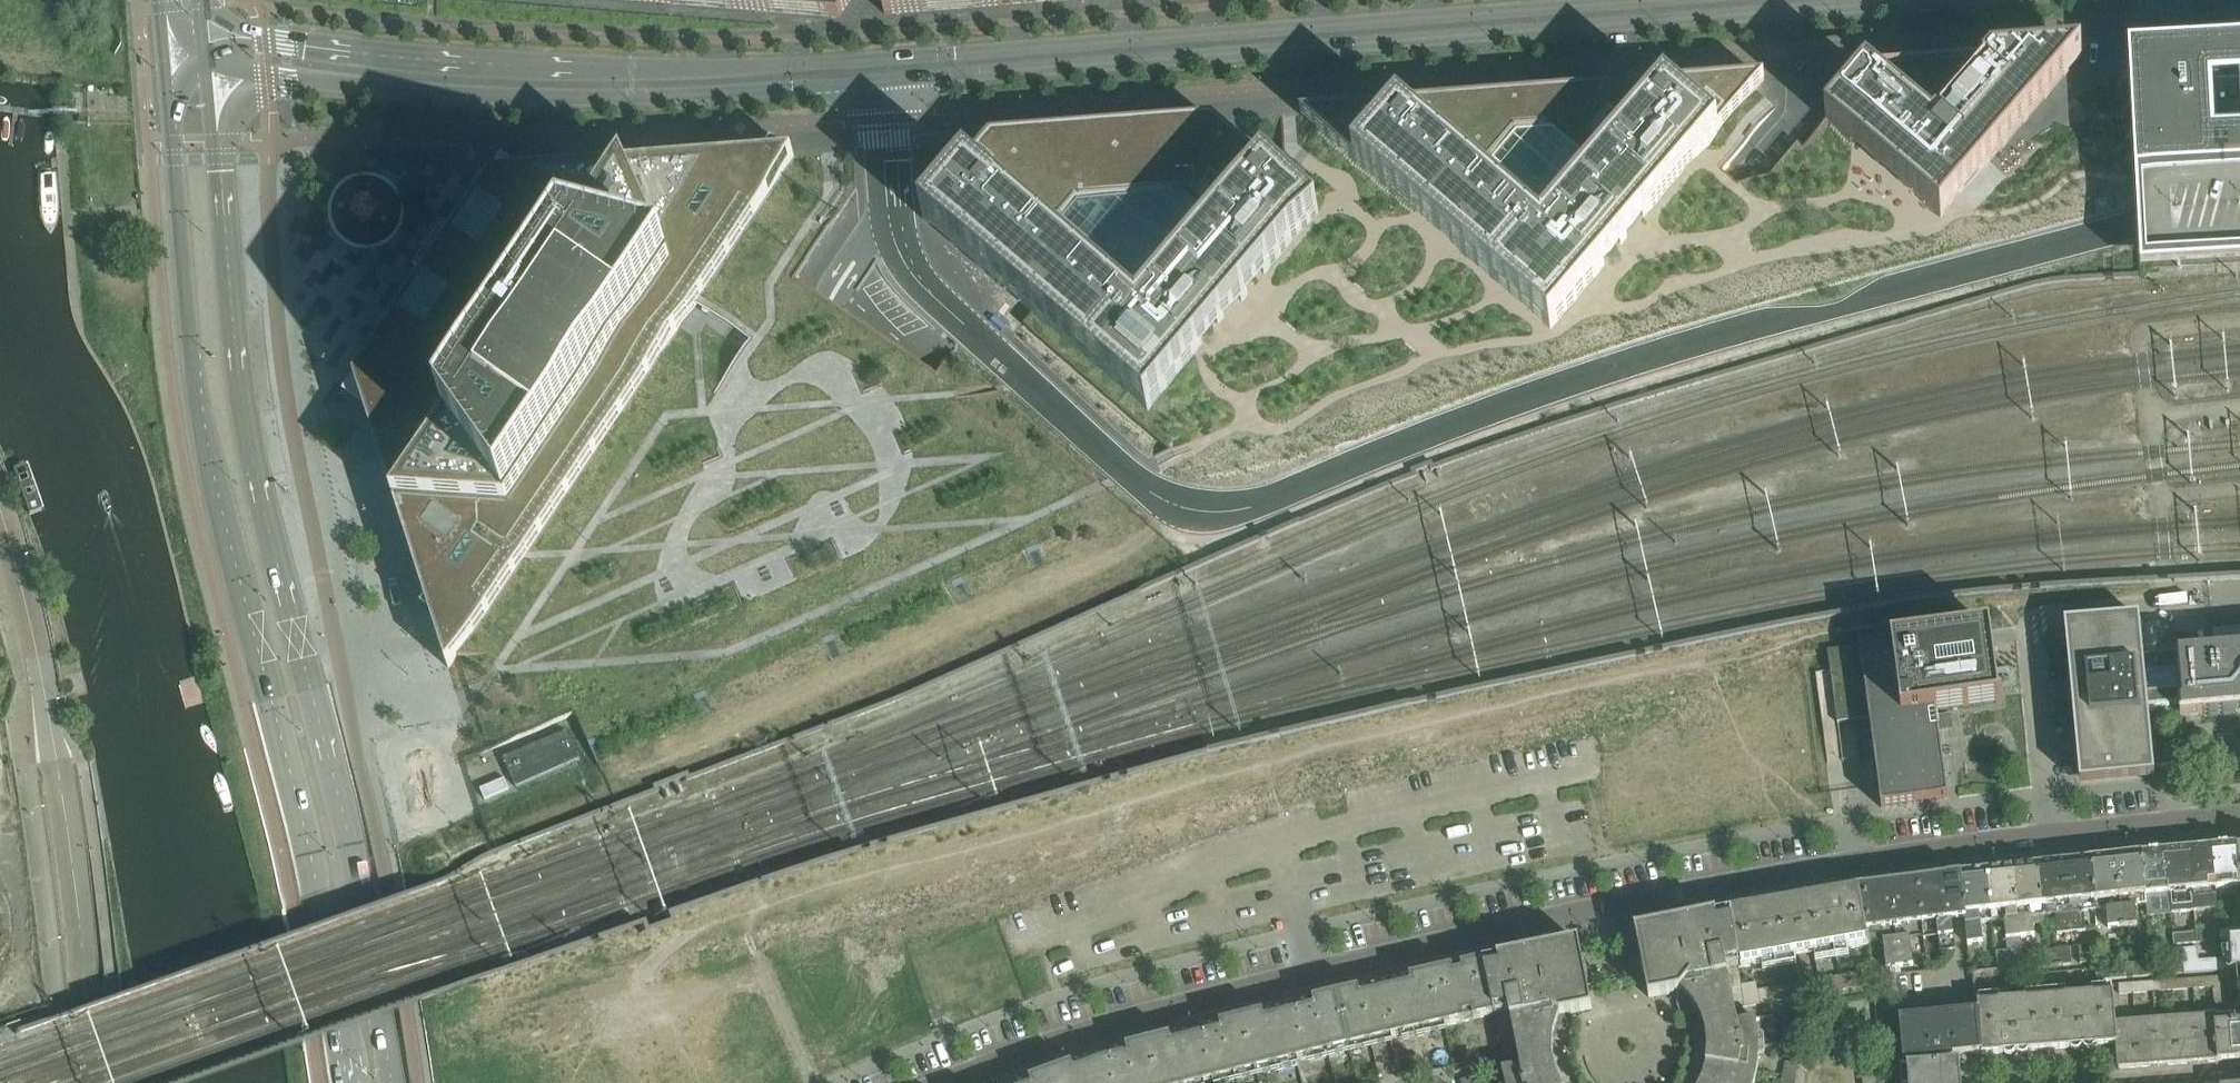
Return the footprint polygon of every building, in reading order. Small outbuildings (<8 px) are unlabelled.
[(330,12),(354,11),(353,0),(330,0),(330,12)] [(671,3),(839,17),(842,17),(980,7),(1066,0),(632,0),(671,3)] [(2128,52),(2130,88),(2136,196),(2136,198),(2138,240),(2140,273),(2239,267),(2239,45),(2204,47),(2168,49),(2128,52)] [(2080,56),(1866,72),(1825,121),(1941,219),(1943,218),(2080,56)] [(1762,80),(1301,115),(1550,329),(1762,80)] [(923,219),(1034,314),(1147,412),(1202,348),(1199,345),(1215,325),(1218,329),(1224,321),(1221,318),(1237,298),(1241,302),(1248,295),(1244,291),(1260,272),(1264,275),(1318,212),(1212,122),(991,139),(923,219)] [(432,260),(433,263),(435,265),(427,277),(426,276),(356,380),(357,384),(359,382),(369,388),(368,390),(367,393),(368,396),(371,397),(373,397),(376,396),(377,394),(387,400),(370,425),(448,668),(457,655),(483,653),(523,680),(529,671),(552,722),(574,712),(587,741),(591,749),(597,763),(608,758),(598,736),(694,695),(703,716),(713,711),(704,691),(822,640),(831,659),(842,655),(833,635),(951,582),(960,603),(971,598),(962,577),(1025,548),(1035,570),(1046,565),(1037,543),(1042,541),(1068,502),(1033,478),(1042,464),(1023,452),(1032,440),(959,390),(965,382),(941,367),(936,374),(930,370),(866,327),(855,344),(816,318),(796,346),(765,323),(794,280),(840,212),(781,174),(793,155),(539,174),(522,199),(513,193),(514,190),(513,188),(511,186),(509,185),(506,185),(505,187),(495,180),(497,178),(492,178),(449,242),(450,243),(442,254),(440,253),(437,254),(434,255),(433,258),(432,260)] [(42,510),(27,466),(13,471),(29,515),(42,510)] [(2142,654),(2139,617),(2064,624),(2079,784),(2154,777),(2147,708),(2178,705),(2179,717),(2187,716),(2204,715),(2204,716),(2239,713),(2239,645),(2142,654)] [(1869,719),(1881,808),(1948,799),(1937,711),(2000,703),(1990,628),(1859,646),(1827,651),(1830,668),(1837,724),(1869,719)] [(566,731),(503,758),(515,788),(579,761),(566,731)] [(413,797),(410,777),(400,779),(403,798),(413,797)] [(2235,845),(2227,846),(2226,846),(2226,845),(2219,846),(2212,847),(2212,848),(2216,908),(2239,905),(2239,903),(2238,886),(2235,845)] [(2216,908),(2212,848),(2189,850),(2194,910),(2216,908)] [(2194,910),(2189,850),(2166,852),(2170,912),(2194,910)] [(2170,912),(2166,852),(2158,853),(2158,852),(2157,852),(2150,853),(2142,854),(2146,904),(2147,914),(2170,912)] [(2146,904),(2142,854),(2116,857),(2122,926),(2137,924),(2135,905),(2146,904)] [(2122,926),(2116,857),(2090,859),(2095,909),(2106,908),(2108,927),(2122,926)] [(2095,909),(2090,859),(2064,862),(2071,931),(2086,930),(2084,910),(2095,909)] [(2064,862),(2038,865),(2043,915),(2044,923),(2055,922),(2057,933),(2071,931),(2064,862)] [(2043,915),(2038,865),(2012,868),(2020,937),(2021,937),(2034,935),(2032,916),(2043,915)] [(2020,937),(2012,868),(1986,871),(1992,921),(2003,919),(2005,938),(2006,938),(2007,951),(1996,952),(1998,970),(2024,967),(2024,965),(2023,955),(2021,937),(2020,937)] [(1992,921),(1986,871),(1960,874),(1960,875),(1965,918),(1964,918),(1967,943),(1982,942),(1980,922),(1992,921)] [(1965,918),(1960,875),(1960,874),(1946,876),(1918,880),(1924,935),(1923,935),(1923,937),(1939,936),(1940,950),(1955,948),(1951,919),(1964,918),(1965,918)] [(1924,935),(1918,880),(1890,884),(1900,966),(1914,964),(1910,937),(1923,935),(1924,935)] [(1900,966),(1890,884),(1863,887),(1869,942),(1870,942),(1883,941),(1887,967),(1900,966)] [(1869,942),(1863,887),(1837,892),(1836,887),(1823,889),(1824,894),(1803,898),(1813,955),(1814,954),(1870,944),(1870,942),(1869,942)] [(1813,955),(1803,898),(1765,904),(1764,899),(1751,902),(1752,907),(1729,911),(1739,968),(1795,958),(1813,955)] [(1733,1022),(1731,1010),(1745,1007),(1743,992),(1742,984),(1739,968),(1729,911),(1635,930),(1639,952),(1639,955),(1639,958),(1639,961),(1639,964),(1640,967),(1641,970),(1643,973),(1644,975),(1649,997),(1678,991),(1678,997),(1678,1003),(1680,1009),(1682,1014),(1681,1014),(1683,1019),(1696,1010),(1698,1013),(1702,1022),(1705,1029),(1733,1022)] [(2210,941),(2209,925),(2195,926),(2196,932),(2196,942),(2210,941)] [(2196,942),(2196,932),(2172,934),(2173,945),(2196,942)] [(2222,939),(2222,943),(2217,944),(2218,950),(2222,949),(2223,958),(2199,960),(2198,947),(2183,948),(2184,972),(2234,969),(2239,969),(2239,938),(2222,939)] [(1553,1061),(1552,1052),(1552,1042),(1553,1039),(1569,1042),(1568,1037),(1568,1032),(1567,1026),(1565,1020),(1563,1015),(1592,1009),(1587,987),(1588,984),(1588,982),(1588,978),(1588,974),(1587,971),(1586,968),(1584,966),(1583,963),(1578,941),(1483,960),(1494,1014),(1503,1055),(1517,1052),(1520,1065),(1553,1061)] [(2100,959),(2098,944),(2078,946),(2080,962),(2100,959)] [(2072,963),(2069,947),(2048,949),(2050,965),(2062,964),(2072,963)] [(2034,953),(2023,955),(2024,965),(2035,963),(2034,953)] [(1494,1014),(1483,960),(1369,986),(1345,992),(1357,1045),(1374,1041),(1382,1040),(1390,1038),(1494,1014)] [(1856,964),(1857,972),(1863,971),(1872,970),(1871,961),(1856,964)] [(2152,975),(2151,962),(2125,964),(2125,966),(2126,977),(2152,975)] [(2125,966),(2096,968),(2097,979),(2126,977),(2125,966)] [(1872,970),(1863,971),(1866,985),(1873,984),(1872,970)] [(1857,972),(1856,972),(1858,987),(1866,985),(1863,971),(1857,972)] [(1856,972),(1848,974),(1850,988),(1858,987),(1856,972)] [(1848,974),(1840,975),(1843,989),(1850,988),(1848,974)] [(1840,975),(1833,976),(1835,991),(1843,989),(1840,975)] [(1833,976),(1825,978),(1828,992),(1835,991),(1833,976)] [(2224,1004),(2222,976),(2119,984),(2119,994),(2212,987),(2214,1005),(2224,1004)] [(1825,978),(1819,979),(1818,979),(1820,993),(1828,992),(1825,978)] [(1756,982),(1742,984),(1743,992),(1750,991),(1758,989),(1756,982)] [(1799,982),(1792,983),(1795,999),(1803,997),(1800,982),(1799,982)] [(1792,983),(1784,985),(1786,1000),(1795,999),(1792,983)] [(1784,985),(1775,986),(1778,1002),(1786,1000),(1784,985)] [(1775,986),(1767,988),(1770,1003),(1778,1002),(1775,986)] [(1767,988),(1759,989),(1761,1004),(1770,1003),(1767,988)] [(1758,989),(1750,991),(1753,1006),(1761,1004),(1759,989),(1758,989)] [(1750,991),(1743,992),(1745,1007),(1753,1006),(1750,991)] [(2115,1022),(2113,991),(2045,996),(2049,1048),(2070,1047),(2069,1030),(2093,1028),(2095,1045),(2116,1043),(2114,1022),(2115,1022)] [(1357,1045),(1345,992),(1241,1018),(1256,1071),(1357,1045)] [(2049,1048),(2045,996),(1977,1001),(1978,1010),(1981,1053),(1981,1054),(2004,1052),(2002,1034),(2027,1033),(2028,1050),(2049,1048)] [(1981,1053),(1978,1010),(1899,1018),(1903,1060),(1981,1053)] [(1784,1021),(1797,1020),(1797,1012),(1783,1012),(1784,1021)] [(2224,1015),(2227,1060),(2239,1059),(2239,1014),(2224,1015)] [(2227,1060),(2224,1015),(2196,1017),(2199,1058),(2207,1057),(2207,1061),(2227,1060)] [(1758,1041),(1757,1030),(1757,1028),(1754,1017),(1733,1022),(1705,1029),(1706,1037),(1707,1044),(1707,1046),(1758,1041)] [(2199,1058),(2196,1017),(2176,1018),(2179,1063),(2190,1063),(2190,1059),(2199,1058)] [(1241,1018),(1156,1040),(1167,1082),(1208,1082),(1256,1071),(1241,1018)] [(2179,1063),(2176,1018),(2155,1019),(2158,1060),(2167,1060),(2167,1064),(2179,1063)] [(2158,1060),(2155,1019),(2130,1021),(2134,1067),(2150,1066),(2150,1061),(2158,1060)] [(1784,1030),(1798,1029),(1797,1020),(1784,1021),(1784,1030)] [(2134,1067),(2130,1021),(2115,1022),(2114,1022),(2116,1043),(2117,1068),(2134,1067)] [(1785,1039),(1798,1038),(1798,1029),(1784,1030),(1785,1039)] [(1785,1047),(1799,1047),(1798,1038),(1785,1039),(1785,1047)] [(1156,1040),(1099,1054),(1020,1082),(1167,1082),(1156,1040)] [(1759,1047),(1758,1044),(1758,1041),(1707,1046),(1707,1052),(1707,1055),(1707,1058),(1706,1062),(1757,1070),(1758,1064),(1758,1058),(1759,1052),(1759,1047)] [(1785,1056),(1799,1056),(1799,1047),(1785,1047),(1785,1056)] [(1422,1069),(1418,1054),(1395,1059),(1398,1074),(1422,1069)] [(1557,1077),(1555,1073),(1554,1069),(1553,1065),(1553,1061),(1520,1065),(1502,1068),(1503,1074),(1505,1082),(1542,1082),(1557,1077)] [(1956,1074),(1961,1073),(1960,1061),(1901,1065),(1902,1082),(1957,1082),(1956,1074)] [(1757,1070),(1706,1062),(1706,1066),(1705,1070),(1704,1074),(1702,1077),(1717,1082),(1754,1082),(1755,1078),(1757,1070)] [(1784,1071),(1797,1073),(1798,1064),(1785,1062),(1784,1071)] [(1881,1068),(1862,1069),(1863,1082),(1883,1082),(1881,1068)] [(1782,1079),(1796,1081),(1797,1073),(1784,1071),(1782,1079)] [(1460,1079),(1462,1082),(1476,1082),(1473,1075),(1460,1079)]
